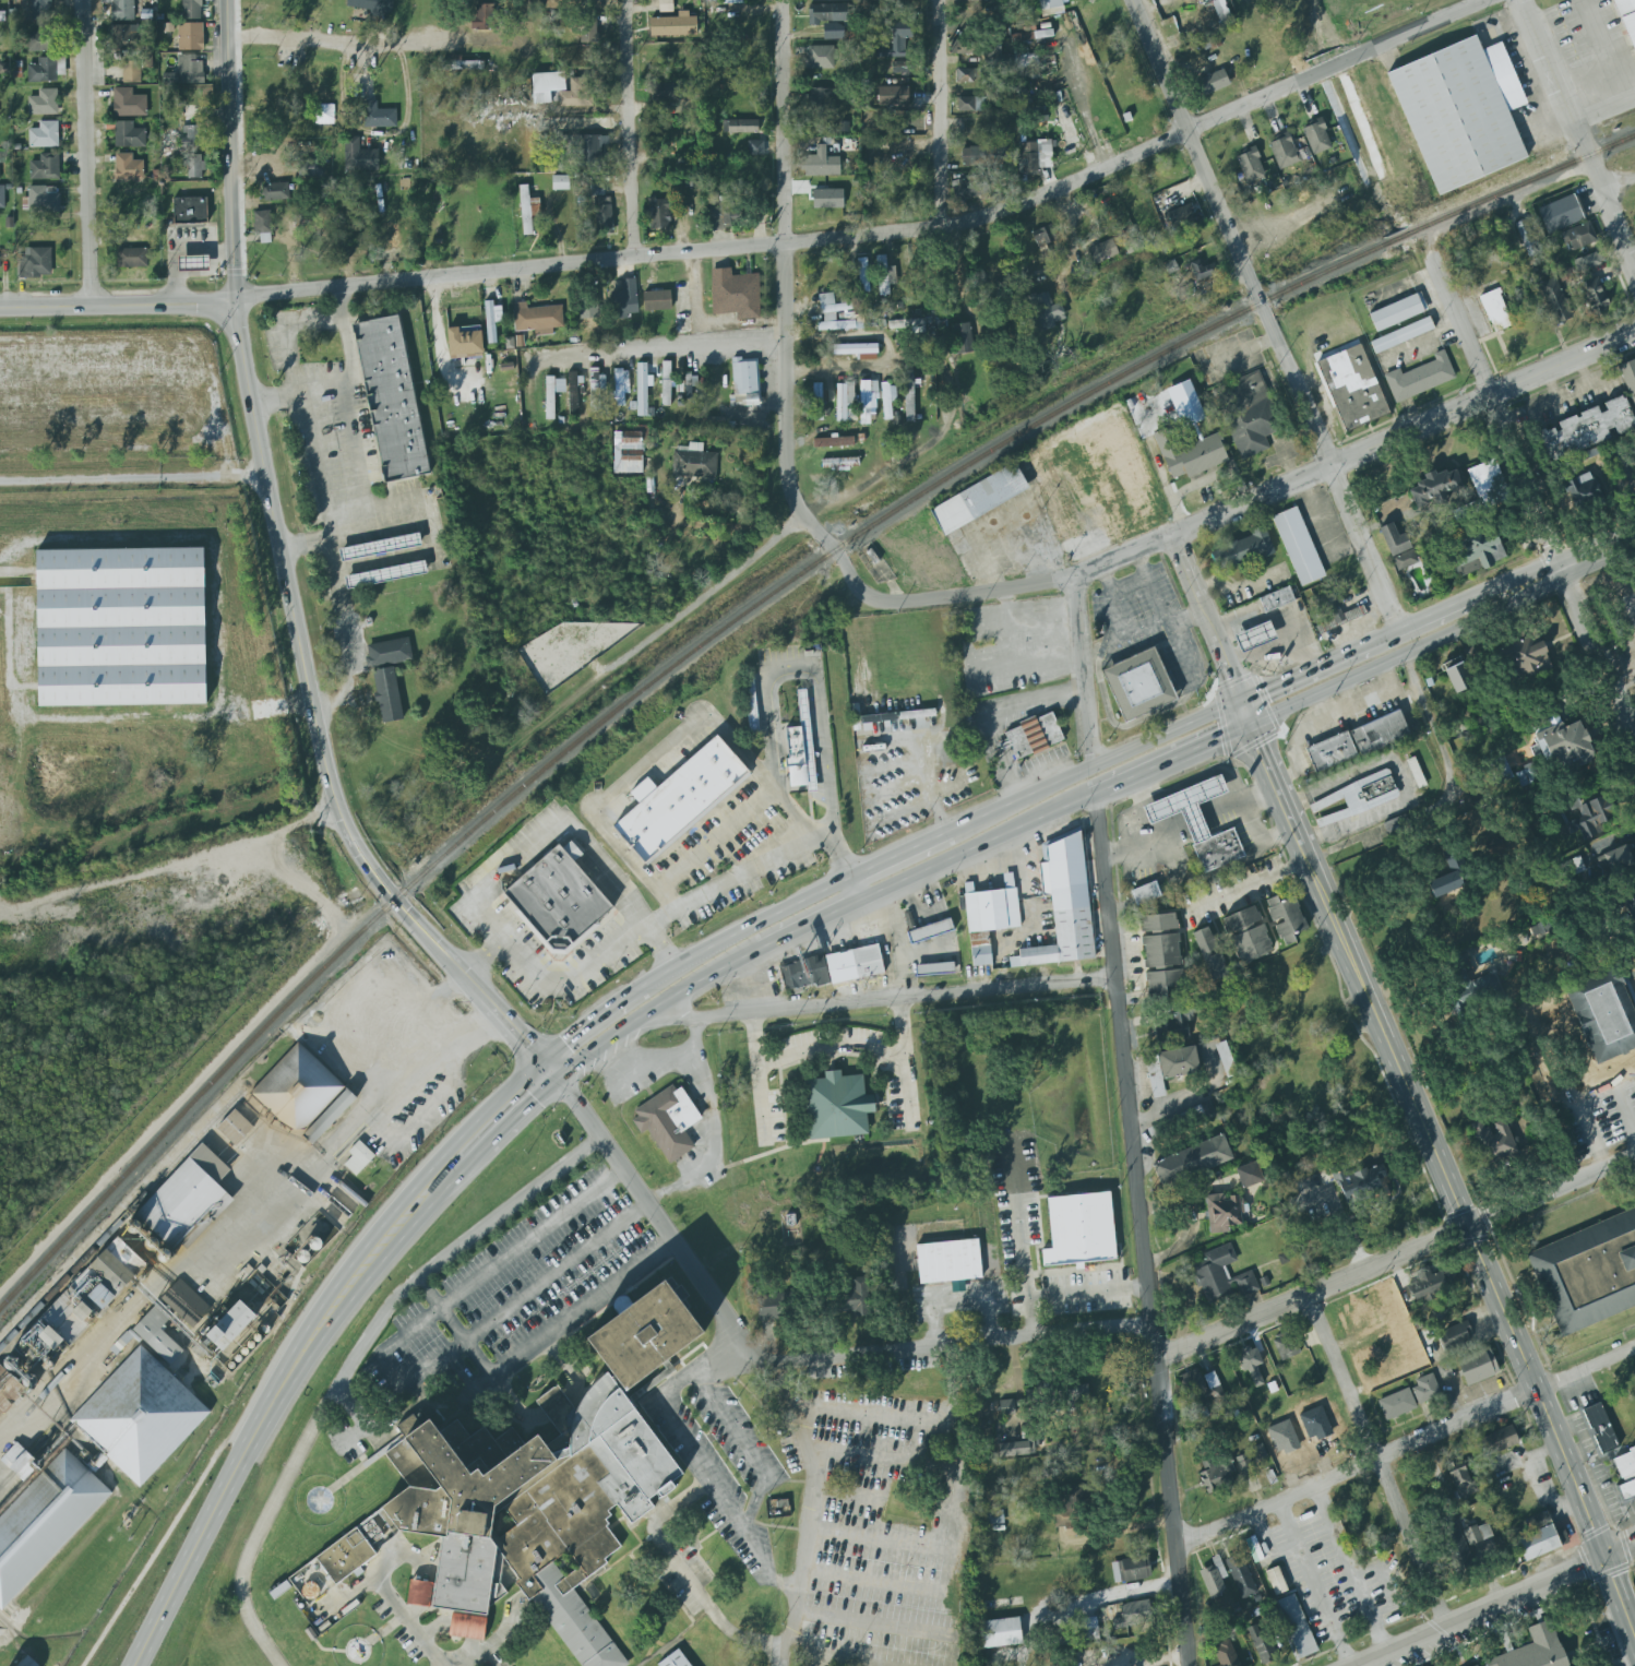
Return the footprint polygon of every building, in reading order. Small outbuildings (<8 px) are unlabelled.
[(31,13),(50,13),(50,0),(31,0),(31,13)] [(100,2),(100,0),(134,0),(134,21),(111,21),(111,3),(103,3),(103,2),(100,2)] [(201,0),(182,0),(183,19),(202,19),(201,0)] [(370,11),(369,16),(391,20),(394,0),(347,0),(346,7),(370,11)] [(659,12),(672,12),(672,0),(659,0),(659,12)] [(1042,17),(1064,13),(1062,4),(1068,2),(1068,0),(1039,0),(1042,17)] [(1230,17),(1223,0),(1216,0),(1211,2),(1219,22),(1230,17)] [(1634,60),(1634,0),(1613,0),(1634,60)] [(808,26),(819,26),(818,22),(848,21),(848,4),(808,5),(808,26)] [(494,5),(481,5),(481,10),(471,11),(472,30),(494,29),(494,5)] [(650,36),(697,35),(696,17),(689,17),(688,11),(678,11),(678,17),(650,18),(650,36)] [(597,43),(598,15),(582,14),(582,43),(597,43)] [(906,57),(906,39),(908,39),(908,22),(892,22),(893,50),(879,50),(879,58),(906,57)] [(203,50),(203,23),(178,24),(178,50),(203,50)] [(1010,35),(1012,44),(1054,37),(1051,23),(1041,24),(1042,30),(1034,31),(1033,25),(1022,27),(1023,33),(1010,35)] [(844,40),(844,24),(823,24),(824,40),(844,40)] [(55,52),(56,26),(41,25),(41,32),(29,32),(29,51),(55,52)] [(111,51),(111,25),(121,26),(139,25),(139,33),(144,33),(143,51),(111,51)] [(1526,160),(1508,109),(1524,104),(1502,41),(1481,49),(1477,37),(1383,70),(1380,61),(1365,67),(1413,201),(1526,160)] [(983,69),(1011,69),(1011,55),(1000,56),(1000,44),(982,44),(983,69)] [(807,70),(834,69),(833,46),(807,46),(807,70)] [(142,68),(142,52),(153,52),(153,68),(142,68)] [(1014,56),(1016,69),(1039,66),(1037,53),(1014,56)] [(65,75),(65,57),(37,58),(37,64),(27,64),(27,82),(57,82),(57,75),(65,75)] [(178,83),(203,84),(203,57),(178,57),(178,83)] [(122,83),(122,61),(141,61),(141,83),(122,83)] [(484,62),(446,61),(446,70),(484,70),(484,62)] [(910,74),(911,62),(894,61),(893,73),(910,74)] [(9,73),(9,63),(0,63),(0,74),(9,73)] [(979,68),(956,69),(956,82),(979,82),(979,68)] [(1230,86),(1224,69),(1197,79),(1203,96),(1230,86)] [(532,74),(533,104),(551,103),(550,91),(559,91),(559,108),(593,107),(592,77),(567,78),(567,73),(532,74)] [(178,74),(163,74),(163,83),(178,84),(178,74)] [(650,100),(674,100),(674,83),(649,84),(650,100)] [(908,87),(878,87),(878,106),(908,105),(908,87)] [(114,88),(132,88),(132,96),(146,96),(146,116),(114,117),(114,102),(114,88)] [(57,89),(38,89),(38,96),(28,97),(28,115),(58,115),(57,89)] [(812,106),(829,106),(829,99),(837,98),(837,89),(811,89),(812,106)] [(958,111),(983,111),(983,97),(957,97),(958,111)] [(376,109),(377,101),(365,100),(364,127),(396,128),(397,109),(376,109)] [(334,105),(314,105),(314,124),(334,124),(334,105)] [(913,115),(894,114),(894,125),(899,125),(899,135),(912,135),(913,115)] [(1313,155),(1332,148),(1322,119),(1302,127),(1313,155)] [(723,120),(728,120),(729,120),(757,120),(757,133),(729,133),(729,132),(723,132),(723,120)] [(58,121),(39,121),(39,129),(28,129),(29,148),(58,147),(58,121)] [(114,122),(115,148),(145,147),(145,129),(133,129),(133,122),(114,122)] [(182,126),(182,147),(201,146),(201,126),(182,126)] [(1268,144),(1280,140),(1279,135),(1287,132),(1294,150),(1297,150),(1298,152),(1308,147),(1311,157),(1278,170),(1268,144)] [(344,171),(378,171),(379,150),(359,150),(359,137),(345,137),(344,171)] [(748,155),(748,141),(763,141),(763,155),(748,155)] [(1052,141),(1020,142),(1021,171),(1052,170),(1052,141)] [(840,176),(840,157),(826,157),(825,145),(816,145),(816,155),(803,155),(803,177),(840,176)] [(962,148),(969,148),(969,146),(1006,146),(1006,158),(971,159),(971,168),(962,168),(962,148)] [(1235,156),(1247,184),(1266,176),(1254,148),(1235,156)] [(115,181),(143,180),(143,160),(133,160),(133,153),(115,154),(115,181)] [(30,161),(30,179),(59,180),(59,154),(40,154),(40,161),(30,161)] [(187,178),(203,178),(203,156),(187,156),(187,178)] [(299,177),(320,177),(319,160),(298,160),(299,177)] [(989,193),(984,173),(951,181),(956,202),(989,193)] [(552,190),(569,190),(569,176),(552,176),(552,190)] [(262,184),(263,201),(289,199),(289,183),(262,184)] [(531,216),(541,216),(540,198),(529,199),(528,185),(519,185),(522,236),(532,235),(531,216)] [(59,212),(58,186),(28,187),(28,213),(59,212)] [(843,190),(813,189),(812,208),(843,209),(843,190)] [(1536,205),(1547,235),(1562,230),(1568,250),(1596,240),(1589,219),(1585,221),(1575,192),(1536,205)] [(739,225),(739,198),(723,197),(722,204),(710,204),(710,225),(739,225)] [(205,198),(206,222),(175,223),(174,198),(205,198)] [(597,230),(594,199),(611,198),(614,234),(609,234),(609,229),(597,230)] [(675,210),(676,199),(649,199),(648,230),(669,230),(670,210),(675,210)] [(1162,212),(1168,228),(1196,218),(1190,202),(1162,212)] [(253,212),(271,211),(273,234),(271,234),(272,243),(261,245),(260,235),(255,235),(255,233),(254,233),(253,212)] [(1041,255),(1051,251),(1042,228),(1032,233),(1041,255)] [(1099,263),(1118,254),(1112,238),(1092,247),(1099,263)] [(51,248),(25,247),(25,257),(17,257),(17,277),(50,278),(51,248)] [(117,249),(118,269),(148,268),(147,248),(117,249)] [(1573,261),(1578,274),(1604,264),(1599,251),(1573,261)] [(886,267),(886,255),(877,256),(878,295),(889,295),(889,285),(896,285),(895,267),(886,267)] [(209,256),(179,257),(180,271),(209,270),(209,256)] [(1203,291),(1200,283),(1218,279),(1214,263),(1205,265),(1204,259),(1184,265),(1192,294),(1203,291)] [(1561,283),(1573,278),(1567,262),(1555,266),(1561,283)] [(759,274),(731,275),(731,268),(711,269),(712,314),(737,313),(737,320),(760,319),(759,274)] [(1573,317),(1554,276),(1537,284),(1555,324),(1573,317)] [(1579,286),(1593,315),(1610,306),(1597,277),(1579,286)] [(621,279),(622,290),(611,291),(613,319),(629,319),(629,314),(638,313),(636,278),(621,279)] [(1513,323),(1497,287),(1478,296),(1493,332),(1513,323)] [(644,311),(671,310),(670,291),(643,292),(644,311)] [(1368,311),(1374,331),(1428,311),(1420,291),(1368,311)] [(818,332),(865,328),(864,314),(857,315),(857,320),(836,322),(835,312),(852,310),(852,303),(834,305),(833,293),(820,294),(822,323),(817,323),(818,332)] [(1061,303),(1051,305),(1048,293),(1030,297),(1038,332),(1057,327),(1055,322),(1065,320),(1061,303)] [(514,302),(515,331),(535,331),(535,336),(553,335),(553,328),(563,328),(562,306),(527,308),(527,302),(514,302)] [(502,322),(501,303),(485,303),(486,344),(496,343),(495,322),(502,322)] [(353,324),(399,316),(431,473),(385,483),(353,324)] [(1434,328),(1429,316),(1369,341),(1374,353),(1434,328)] [(955,354),(973,352),(970,323),(951,325),(955,354)] [(448,328),(449,358),(483,356),(481,326),(448,328)] [(1316,360),(1344,432),(1389,415),(1362,343),(1316,360)] [(859,360),(877,360),(877,344),(833,345),(833,355),(859,354),(859,360)] [(1455,381),(1444,348),(1432,353),(1434,361),(1401,372),(1400,368),(1383,373),(1393,402),(1455,381)] [(757,358),(732,359),(734,404),(758,404),(757,358)] [(1634,411),(1634,359),(1618,366),(1634,411)] [(670,406),(671,361),(662,361),(661,406),(670,406)] [(637,416),(637,364),(647,364),(647,416),(637,416)] [(605,375),(599,376),(598,368),(589,368),(591,413),(600,412),(599,391),(605,391),(605,375)] [(624,406),(624,394),(629,394),(628,369),(614,370),(614,391),(612,391),(613,406),(624,406)] [(914,422),(913,370),(904,371),(905,422),(914,422)] [(1210,388),(1237,461),(1269,449),(1264,436),(1281,429),(1260,370),(1210,388)] [(569,414),(579,414),(578,374),(568,374),(569,414)] [(685,399),(696,399),(695,374),(684,374),(685,399)] [(545,420),(554,420),(554,377),(545,377),(545,420)] [(565,393),(565,379),(555,379),(555,393),(565,393)] [(860,423),(873,423),(872,397),(878,397),(877,381),(859,382),(860,423)] [(821,383),(813,383),(814,421),(823,420),(821,383)] [(846,406),(854,406),(854,383),(836,384),(836,422),(847,421),(846,406)] [(883,419),(891,419),(890,402),(897,401),(896,384),(882,385),(883,419)] [(1614,439),(1613,435),(1634,427),(1625,397),(1536,428),(1548,461),(1614,439)] [(1219,432),(1180,447),(1172,425),(1153,432),(1171,481),(1229,461),(1219,432)] [(643,474),(643,432),(614,432),(613,473),(643,474)] [(813,439),(814,448),(854,446),(853,437),(813,439)] [(677,451),(675,451),(673,477),(717,479),(718,453),(703,452),(703,443),(689,442),(689,447),(678,445),(677,451)] [(822,459),(822,469),(859,468),(858,458),(822,459)] [(1467,470),(1483,509),(1511,497),(1494,458),(1467,470)] [(929,507),(942,534),(1029,490),(1015,463),(929,507)] [(1463,492),(1456,466),(1416,476),(1418,487),(1409,489),(1413,505),(1463,492)] [(1562,480),(1570,510),(1600,501),(1592,472),(1562,480)] [(1482,509),(1478,500),(1453,511),(1457,521),(1482,509)] [(1325,575),(1297,505),(1270,515),(1300,586),(1325,575)] [(1396,571),(1418,561),(1404,528),(1395,532),(1392,522),(1379,527),(1396,571)] [(1274,552),(1266,528),(1208,548),(1216,571),(1274,552)] [(1453,560),(1458,576),(1505,558),(1495,533),(1461,546),(1465,556),(1453,560)] [(35,549),(203,548),(206,704),(38,706),(35,549)] [(1294,599),(1288,584),(1257,598),(1264,612),(1294,599)] [(1330,618),(1314,623),(1318,633),(1367,615),(1362,604),(1341,612),(1334,592),(1323,596),(1330,618)] [(1241,654),(1277,638),(1269,620),(1234,636),(1241,654)] [(1552,667),(1537,629),(1501,643),(1515,681),(1552,667)] [(368,667),(412,661),(409,639),(365,645),(368,667)] [(1177,700),(1154,646),(1100,668),(1122,722),(1177,700)] [(1455,693),(1473,685),(1460,658),(1443,666),(1455,693)] [(395,668),(373,671),(380,723),(402,721),(395,668)] [(800,726),(785,727),(790,787),(807,786),(808,793),(818,790),(805,689),(796,690),(800,726)] [(1064,742),(1053,710),(1002,728),(1006,739),(994,742),(999,754),(1011,750),(1014,761),(1064,742)] [(1410,735),(1399,710),(1349,729),(1360,755),(1410,735)] [(896,721),(896,714),(859,715),(859,721),(855,721),(855,730),(872,730),(872,722),(896,721)] [(1357,755),(1347,729),(1303,748),(1314,773),(1357,755)] [(713,736),(748,775),(643,867),(607,825),(632,804),(623,794),(644,776),(654,787),(713,736)] [(1407,760),(1418,789),(1426,786),(1415,757),(1407,760)] [(1521,788),(1537,781),(1531,765),(1514,772),(1521,788)] [(1317,828),(1399,797),(1388,770),(1308,800),(1311,811),(1342,799),(1346,808),(1314,819),(1317,828)] [(1141,804),(1147,823),(1181,812),(1202,872),(1244,857),(1233,828),(1208,835),(1197,802),(1227,793),(1221,776),(1141,804)] [(1583,841),(1602,833),(1598,824),(1617,817),(1608,794),(1577,806),(1582,817),(1564,824),(1569,835),(1579,831),(1583,841)] [(1382,823),(1388,838),(1411,828),(1405,814),(1382,823)] [(1010,966),(1094,959),(1083,835),(1038,840),(1043,894),(1050,894),(1055,945),(1017,949),(1018,956),(1009,957),(1010,966)] [(1490,858),(1506,851),(1500,836),(1484,843),(1490,858)] [(1605,877),(1634,864),(1625,844),(1596,858),(1605,877)] [(554,845),(610,908),(563,950),(550,951),(502,893),(554,845)] [(1428,881),(1432,897),(1463,888),(1461,880),(1469,878),(1462,854),(1446,859),(1451,874),(1428,881)] [(1561,864),(1567,877),(1585,870),(1579,856),(1561,864)] [(1161,896),(1155,880),(1130,890),(1135,906),(1161,896)] [(988,930),(1021,927),(1016,883),(1005,884),(1006,889),(971,892),(970,883),(963,883),(971,966),(991,964),(988,930)] [(1264,901),(1280,947),(1300,940),(1298,930),(1306,928),(1293,891),(1264,901)] [(1634,927),(1634,896),(1625,899),(1634,927)] [(1274,951),(1256,904),(1220,917),(1238,964),(1274,951)] [(1138,915),(1145,997),(1184,992),(1178,912),(1138,915)] [(886,973),(875,917),(854,920),(858,949),(779,963),(785,992),(886,973)] [(1528,925),(1533,938),(1556,929),(1552,917),(1528,925)] [(908,931),(911,942),(954,932),(951,920),(908,931)] [(1212,980),(1230,972),(1208,925),(1190,932),(1212,980)] [(916,975),(955,974),(955,963),(915,963),(916,975)] [(1616,968),(1564,990),(1596,1065),(1634,1049),(1634,1013),(1616,968)] [(1467,1008),(1502,991),(1493,971),(1458,987),(1467,1008)] [(1156,1023),(1157,1043),(1190,1042),(1189,1012),(1173,1012),(1173,1023),(1156,1023)] [(1238,1074),(1225,1041),(1214,1045),(1227,1078),(1238,1074)] [(295,1044),(342,1087),(298,1135),(249,1094),(295,1044)] [(1156,1052),(1193,1045),(1198,1070),(1161,1078),(1165,1095),(1153,1097),(1144,1058),(1156,1055),(1156,1052)] [(803,1080),(808,1139),(867,1135),(866,1112),(874,1111),(873,1095),(863,1095),(862,1074),(840,1075),(840,1070),(824,1071),(824,1078),(803,1080)] [(668,1163),(694,1146),(684,1130),(702,1119),(679,1081),(633,1108),(639,1117),(632,1121),(641,1134),(648,1130),(668,1163)] [(309,1146),(353,1100),(342,1087),(298,1135),(309,1146)] [(219,1129),(238,1147),(258,1127),(238,1109),(219,1129)] [(1471,1124),(1486,1165),(1517,1153),(1505,1119),(1488,1125),(1486,1118),(1471,1124)] [(1233,1161),(1223,1136),(1151,1162),(1161,1187),(1233,1161)] [(231,1202),(215,1186),(229,1171),(199,1142),(133,1210),(175,1249),(204,1218),(211,1224),(231,1202)] [(343,1163),(358,1178),(378,1156),(364,1142),(343,1163)] [(1262,1183),(1256,1162),(1235,1168),(1241,1189),(1262,1183)] [(1347,1208),(1391,1192),(1380,1162),(1336,1178),(1347,1208)] [(1115,1260),(1110,1192),(1047,1197),(1051,1248),(1040,1249),(1041,1265),(1115,1260)] [(1205,1197),(1210,1235),(1229,1232),(1228,1226),(1244,1224),(1241,1193),(1205,1197)] [(1634,1306),(1634,1211),(1527,1248),(1556,1333),(1634,1306)] [(301,1229),(305,1236),(302,1238),(309,1247),(319,1240),(313,1231),(320,1226),(315,1219),(301,1229)] [(34,1323),(64,1354),(144,1276),(136,1268),(143,1261),(121,1238),(34,1323)] [(915,1243),(919,1284),(981,1278),(978,1238),(915,1243)] [(1252,1270),(1229,1279),(1224,1266),(1237,1261),(1230,1243),(1203,1253),(1205,1259),(1191,1264),(1206,1304),(1240,1292),(1242,1297),(1259,1291),(1252,1270)] [(309,1252),(304,1247),(298,1253),(294,1248),(290,1252),(299,1261),(309,1252)] [(1405,1284),(1418,1280),(1413,1270),(1427,1264),(1431,1273),(1446,1265),(1455,1286),(1428,1298),(1428,1300),(1425,1301),(1424,1299),(1413,1304),(1405,1284)] [(866,1277),(851,1277),(851,1292),(838,1292),(838,1314),(866,1314),(866,1277)] [(165,1296),(219,1348),(223,1344),(233,1353),(268,1316),(250,1299),(236,1312),(226,1302),(217,1312),(182,1278),(165,1296)] [(626,1664),(624,1665),(579,1665),(529,1599),(527,1602),(514,1584),(520,1580),(503,1558),(499,1583),(506,1594),(486,1609),(482,1641),(447,1635),(451,1611),(431,1608),(439,1538),(398,1532),(332,1583),(313,1558),(408,1486),(384,1454),(404,1439),(396,1425),(421,1408),(438,1431),(455,1418),(468,1437),(482,1425),(496,1442),(511,1429),(524,1445),(538,1435),(546,1444),(560,1435),(536,1402),(556,1385),(574,1411),(583,1392),(595,1378),(608,1368),(585,1338),(663,1280),(704,1333),(622,1392),(683,1475),(646,1500),(654,1508),(630,1525),(616,1506),(607,1512),(611,1518),(604,1521),(608,1526),(605,1528),(620,1548),(602,1561),(606,1566),(573,1591),(626,1664)] [(785,1294),(757,1294),(757,1319),(785,1319),(785,1294)] [(1443,1349),(1473,1341),(1468,1322),(1438,1330),(1443,1349)] [(1271,1340),(1281,1362),(1302,1352),(1291,1330),(1271,1340)] [(1255,1367),(1263,1363),(1256,1347),(1235,1356),(1243,1372),(1247,1370),(1255,1388),(1263,1384),(1255,1367)] [(1466,1386),(1499,1374),(1489,1347),(1456,1360),(1466,1386)] [(136,1349),(208,1413),(138,1489),(70,1419),(136,1349)] [(1211,1397),(1198,1368),(1178,1377),(1189,1400),(1197,1396),(1200,1402),(1211,1397)] [(24,1392),(0,1370),(0,1417),(24,1392)] [(1216,1407),(1226,1403),(1216,1371),(1205,1375),(1216,1407)] [(1418,1403),(1440,1397),(1434,1374),(1412,1380),(1418,1403)] [(1376,1401),(1407,1387),(1416,1407),(1385,1420),(1376,1401)] [(1026,1401),(997,1399),(996,1411),(1034,1413),(1035,1392),(1027,1392),(1026,1401)] [(1599,1402),(1582,1410),(1601,1454),(1619,1447),(1599,1402)] [(1482,1457),(1519,1444),(1512,1425),(1476,1439),(1482,1457)] [(1006,1443),(1006,1456),(1043,1455),(1042,1434),(1028,1434),(1028,1442),(1006,1443)] [(109,1494),(0,1610),(0,1514),(63,1448),(109,1494)] [(1623,1484),(1618,1486),(1623,1500),(1634,1495),(1634,1448),(1612,1457),(1623,1484)] [(1238,1480),(1226,1451),(1201,1462),(1205,1471),(1198,1474),(1207,1494),(1238,1480)] [(1234,1457),(1241,1477),(1256,1472),(1249,1452),(1234,1457)] [(1476,1493),(1464,1462),(1446,1469),(1458,1500),(1476,1493)] [(1061,1528),(1067,1527),(1069,1537),(1081,1535),(1077,1511),(1059,1514),(1061,1528)] [(1471,1566),(1459,1522),(1440,1527),(1452,1571),(1471,1566)] [(1493,1537),(1487,1522),(1463,1531),(1469,1546),(1493,1537)] [(1258,1592),(1241,1553),(1223,1561),(1241,1600),(1258,1592)] [(1210,1599),(1226,1592),(1221,1579),(1227,1577),(1219,1555),(1211,1558),(1214,1565),(1199,1571),(1210,1599)] [(1151,1579),(1148,1556),(1111,1561),(1114,1583),(1151,1579)] [(1273,1595),(1286,1592),(1279,1567),(1266,1571),(1273,1595)] [(1318,1652),(1295,1593),(1273,1602),(1297,1660),(1318,1652)] [(1122,1618),(1112,1619),(1113,1628),(1153,1623),(1150,1600),(1120,1604),(1122,1618)] [(1023,1644),(1021,1618),(980,1621),(982,1647),(1023,1644)] [(1568,1665),(1567,1665),(1485,1665),(1483,1662),(1531,1643),(1526,1629),(1549,1620),(1555,1637),(1558,1643),(1559,1643),(1560,1647),(1561,1647),(1568,1665)] [(1261,1665),(1276,1659),(1260,1623),(1246,1629),(1261,1665)] [(1220,1665),(1240,1665),(1229,1640),(1212,1647),(1220,1665)] [(660,1665),(691,1665),(681,1649),(657,1662),(660,1665)] [(30,1655),(18,1665),(40,1665),(30,1655)]
